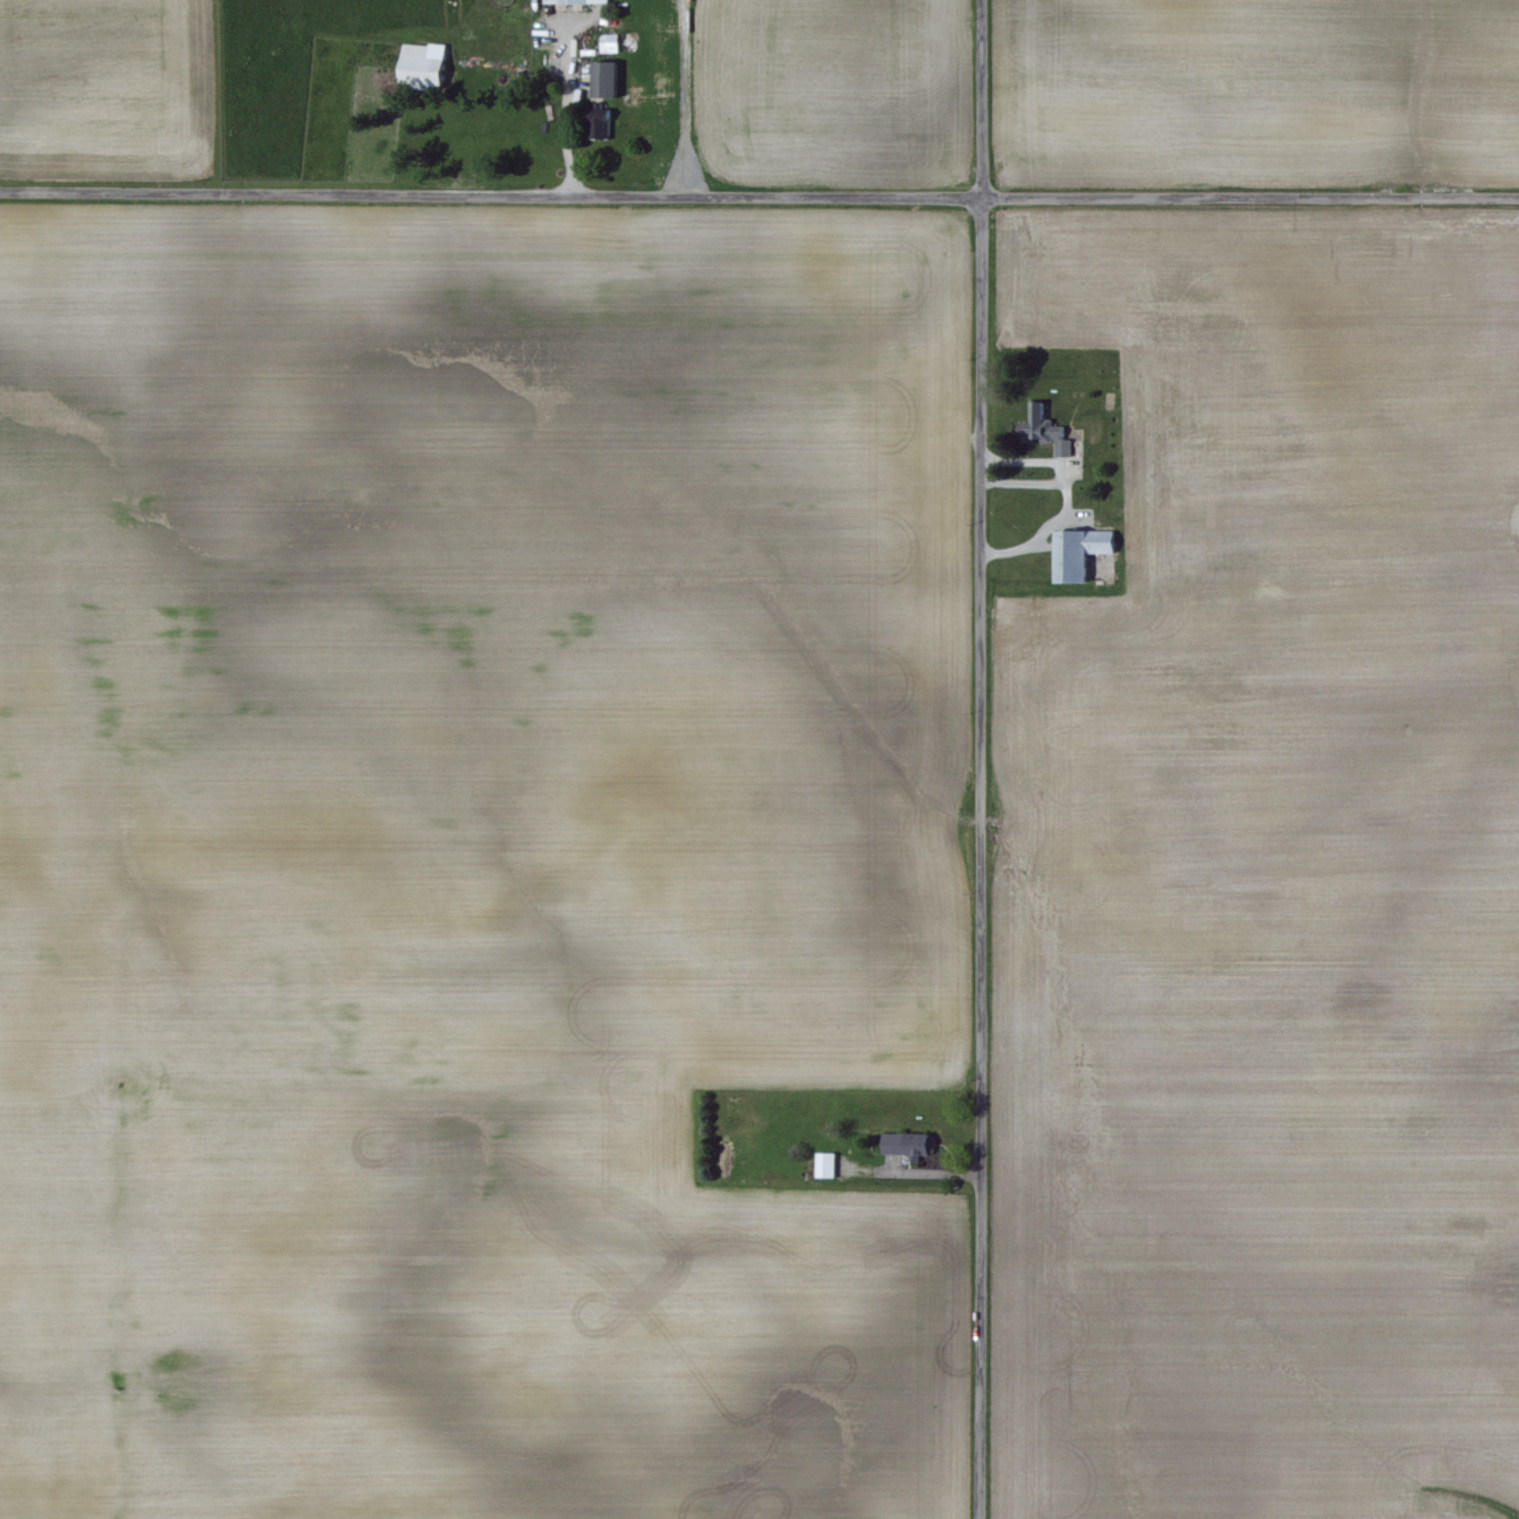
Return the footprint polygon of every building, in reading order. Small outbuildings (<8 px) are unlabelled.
[(617,35),(599,34),(598,52),(617,53),(617,35)] [(439,88),(442,46),(399,43),(397,85),(439,88)] [(589,98),(614,98),(615,62),(590,62),(589,98)] [(1053,457),(1069,457),(1069,440),(1062,440),(1062,426),(1049,426),(1049,419),(1041,419),(1041,403),(1028,403),(1028,422),(1016,422),(1016,442),(1053,442),(1053,457)] [(1053,532),(1053,584),(1084,584),(1084,554),(1112,554),(1112,531),(1053,532)] [(933,1155),(933,1133),(881,1133),(881,1155),(933,1155)] [(816,1178),(834,1177),(833,1153),(815,1154),(816,1178)]
